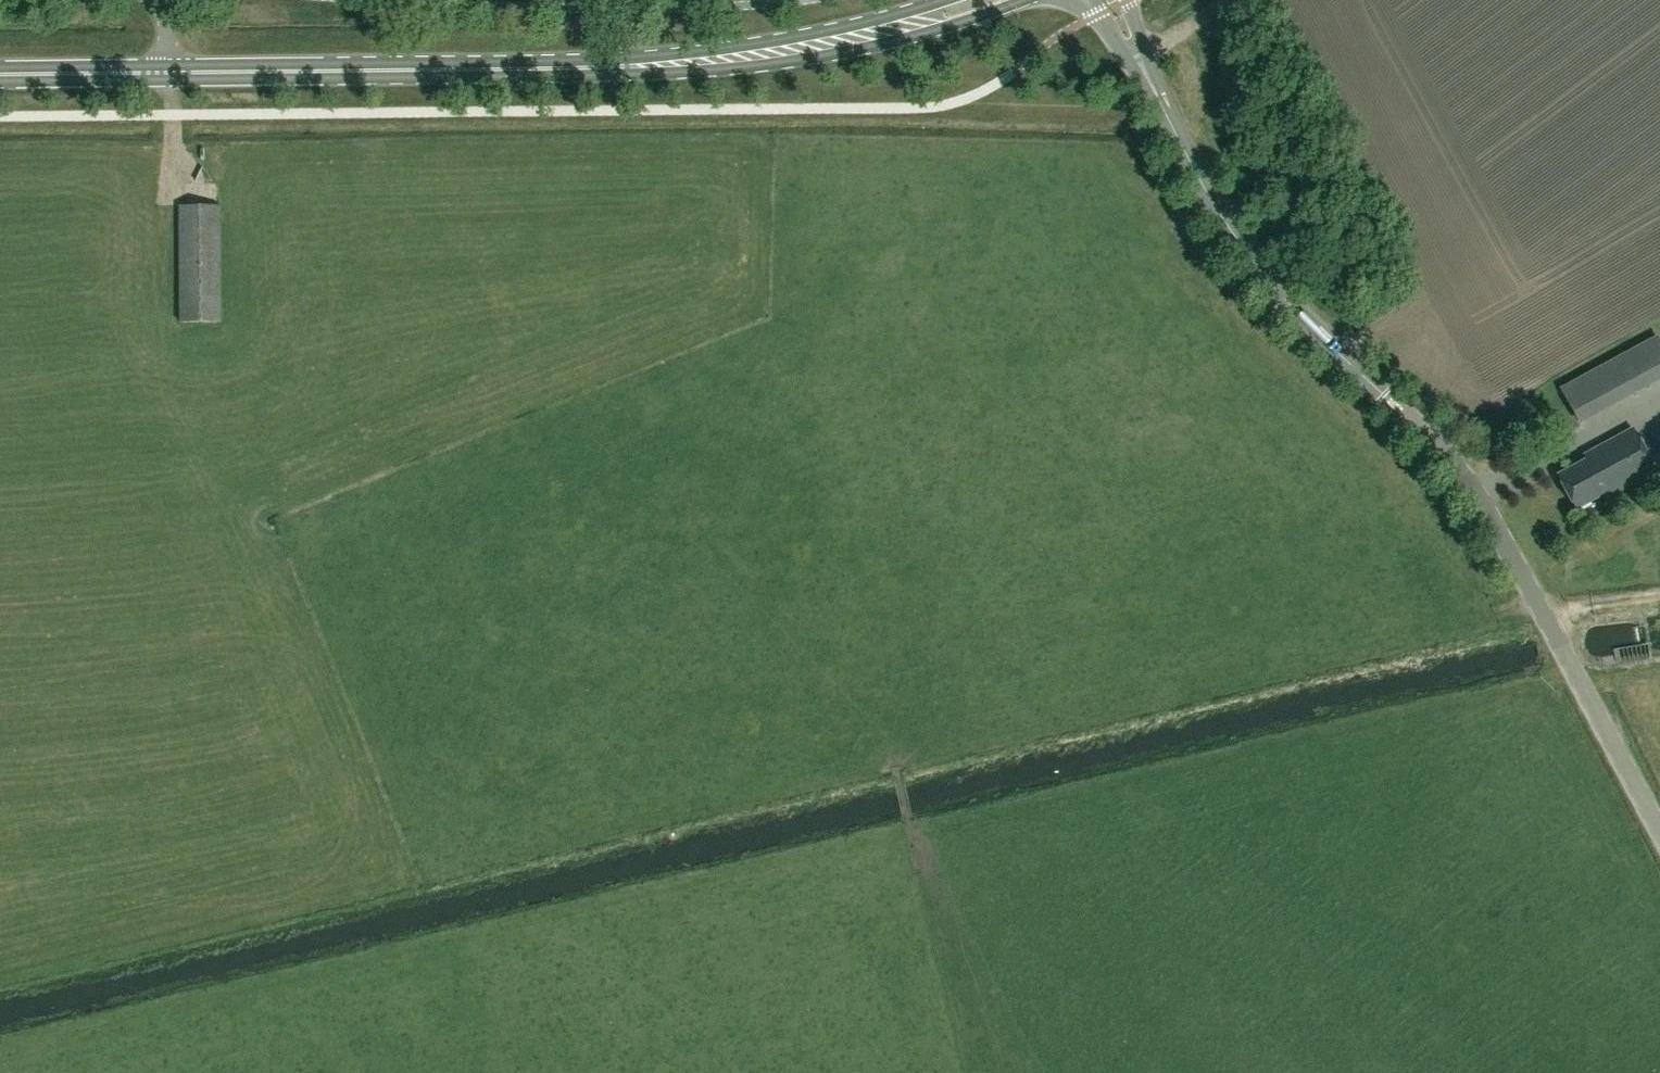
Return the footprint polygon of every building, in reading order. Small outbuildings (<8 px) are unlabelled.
[(179,205),(181,321),(220,320),(218,204),(179,205)] [(1659,361),(1659,332),(1633,349),(1646,369),(1659,361)] [(1633,390),(1617,359),(1596,370),(1612,401),(1633,390)] [(1556,475),(1574,508),(1602,493),(1605,498),(1654,472),(1632,430),(1583,456),(1585,460),(1556,475)]
